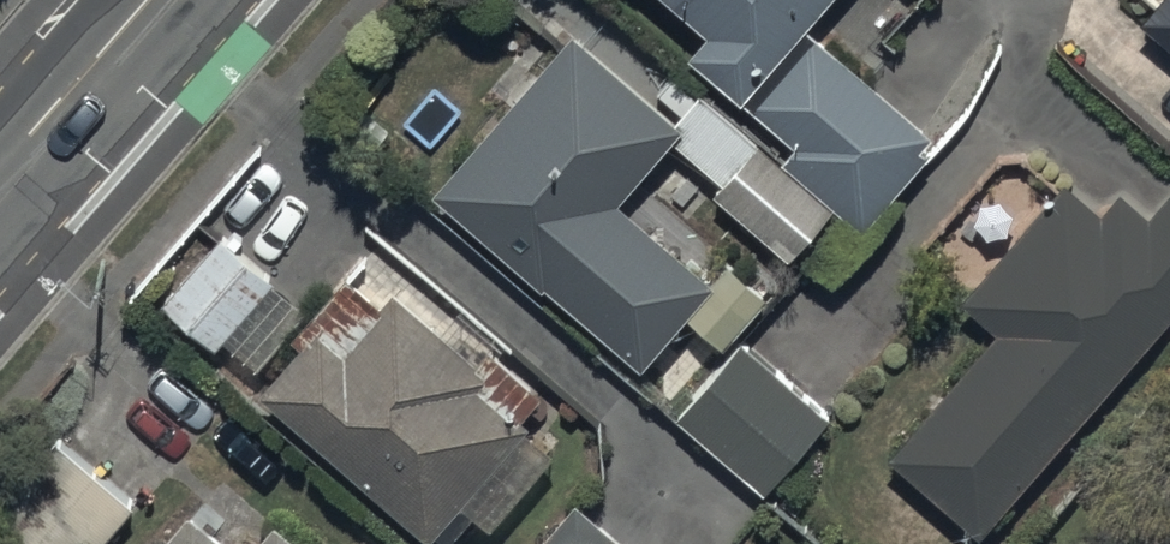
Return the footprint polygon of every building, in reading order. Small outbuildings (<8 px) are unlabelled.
[(709,46),(687,72),(794,160),(782,175),(755,153),(713,203),(793,269),(833,220),(861,243),(926,164),(921,160),(931,148),(803,42),(838,0),(654,0),(709,46)] [(1142,30),(1169,54),(1169,0),(1168,0),(1142,30)] [(562,31),(430,161),(635,340),(691,276),(623,217),(688,142),(562,31)] [(1147,225),(1123,203),(1103,226),(1069,196),(967,311),(990,331),(894,440),(983,520),(1169,309),(1169,200),(1147,225)] [(223,218),(163,283),(216,332),(221,327),(252,356),(308,297),(223,218)] [(320,299),(259,367),(431,518),(528,407),(478,364),(486,355),(391,272),(347,322),(320,299)] [(828,400),(740,325),(676,400),(764,475),(828,400)] [(520,543),(643,543),(572,483),(520,543)] [(282,495),(252,525),(236,511),(227,522),(188,490),(144,543),(342,543),(282,495)] [(660,532),(650,543),(674,543),(660,532)]
